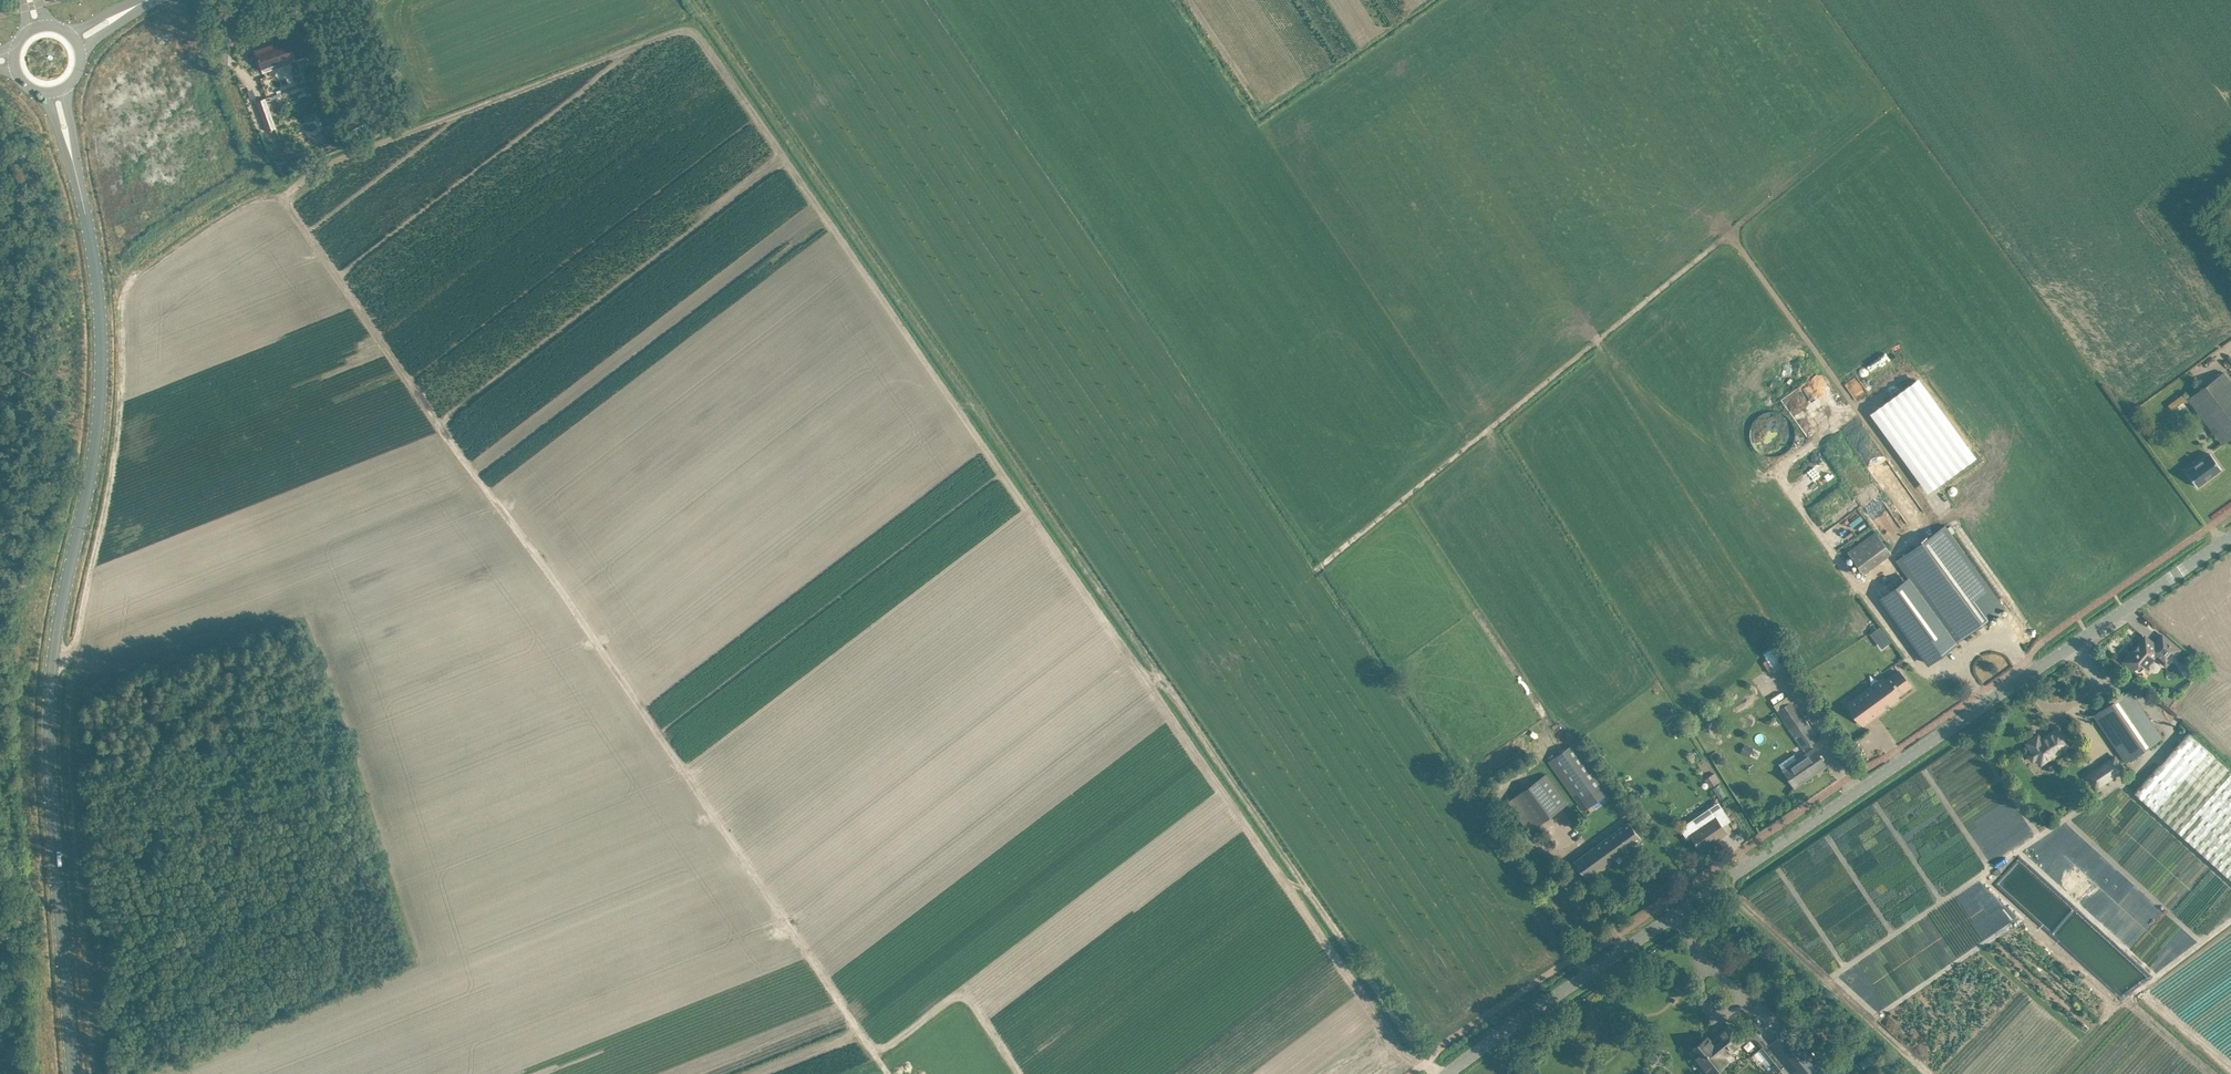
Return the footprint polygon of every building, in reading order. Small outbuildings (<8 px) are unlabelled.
[(312,53),(306,36),(289,42),(295,60),(312,53)] [(263,72),(264,72),(263,69),(272,65),(273,69),(274,68),(273,68),(295,60),(289,42),(288,42),(267,50),(266,47),(256,51),(258,58),(259,60),(263,72)] [(312,75),(319,73),(315,61),(308,63),(312,75)] [(311,77),(308,66),(301,68),(305,80),(311,77)] [(256,102),(260,112),(267,131),(275,128),(264,98),(256,102)] [(2224,372),(2188,398),(2222,444),(2230,437),(2230,382),(2224,372)] [(1872,411),(1930,490),(1973,459),(1916,380),(1872,411)] [(2210,452),(2185,470),(2198,487),(2222,469),(2210,452)] [(1945,524),(1896,560),(1915,588),(1947,632),(1933,642),(1941,653),(1955,643),(2000,610),(2005,607),(1945,524)] [(1879,627),(1871,633),(1875,638),(1882,632),(1879,627)] [(2166,664),(2178,649),(2162,635),(2154,645),(2145,637),(2124,661),(2136,671),(2138,671),(2140,671),(2141,670),(2155,655),(2166,664)] [(1774,665),(1787,657),(1783,649),(1769,657),(1774,665)] [(2190,660),(2187,665),(2194,672),(2198,668),(2190,660)] [(1870,688),(1849,703),(1863,723),(1885,708),(1884,706),(1889,702),(1890,704),(1897,699),(1895,696),(1910,686),(1899,671),(1884,681),(1883,679),(1875,684),(1877,687),(1872,690),(1870,688)] [(1786,694),(1795,690),(1793,685),(1785,689),(1786,694)] [(2162,737),(2136,699),(2130,690),(2093,715),(2125,762),(2162,737)] [(2161,700),(2169,706),(2174,698),(2168,694),(2167,696),(2166,694),(2161,700)] [(1790,701),(1777,710),(1787,725),(1797,739),(1803,748),(1818,738),(1812,729),(1799,710),(1797,711),(1790,701)] [(2038,734),(2026,742),(2032,751),(2028,753),(2032,760),(2036,758),(2040,764),(2070,744),(2059,727),(2041,739),(2038,734)] [(2188,732),(2134,793),(2230,880),(2230,771),(2188,732)] [(1584,810),(1612,790),(1577,741),(1549,760),(1584,810)] [(1745,743),(1741,752),(1746,755),(1750,746),(1745,743)] [(1794,787),(1795,786),(1807,778),(1826,765),(1815,748),(1783,770),(1788,777),(1787,778),(1788,779),(1789,779),(1794,787)] [(2123,768),(2115,755),(2106,761),(2115,773),(2123,768)] [(2102,782),(2094,769),(2086,774),(2094,787),(2102,782)] [(1715,772),(1708,777),(1713,785),(1720,780),(1715,772)] [(1528,829),(1539,822),(1567,801),(1547,773),(1508,800),(1528,829)] [(1701,850),(1727,833),(1720,823),(1710,809),(1701,814),(1706,822),(1690,833),(1694,841),(1701,850)] [(1586,878),(1641,838),(1629,821),(1574,861),(1586,878)] [(1668,892),(1661,894),(1664,902),(1671,899),(1668,892)] [(1712,1043),(1708,1037),(1692,1051),(1710,1073),(1721,1064),(1723,1066),(1728,1061),(1724,1058),(1745,1040),(1730,1025),(1720,1035),(1722,1037),(1712,1043)] [(1765,1047),(1784,1073),(1785,1073),(1790,1070),(1793,1073),(1832,1073),(1792,1025),(1769,1044),(1765,1047)] [(1757,1046),(1764,1039),(1759,1034),(1752,1041),(1757,1046)]
